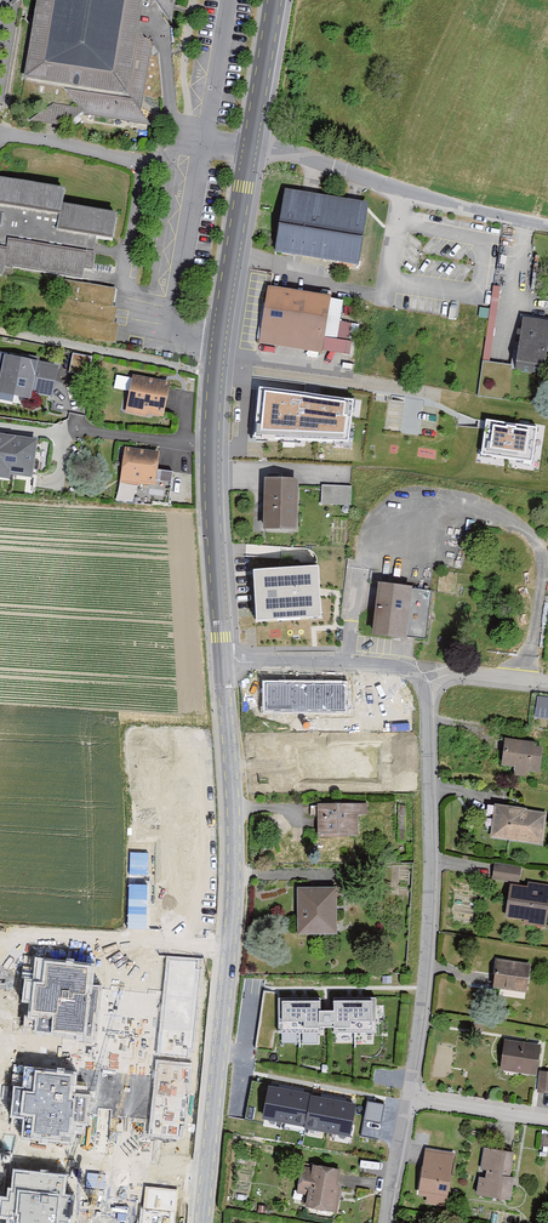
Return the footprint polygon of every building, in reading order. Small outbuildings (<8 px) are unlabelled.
[(19,80),(62,88),(78,108),(51,103),(29,121),(66,127),(79,113),(132,121),(142,123),(144,116),(140,111),(147,70),(151,47),(133,44),(139,4),(142,1),(145,3),(148,1),(150,4),(153,2),(168,21),(171,0),(32,0),(19,80)] [(4,278),(6,267),(64,277),(81,280),(83,270),(91,271),(96,238),(114,241),(118,214),(53,203),(55,191),(0,182),(0,278),(4,278)] [(363,206),(285,194),(277,247),(356,260),(363,206)] [(319,296),(270,288),(261,345),(320,354),(322,341),(336,342),(339,326),(342,300),(319,296)] [(522,317),(514,360),(542,365),(547,333),(547,322),(522,317)] [(4,354),(0,374),(0,393),(31,399),(32,393),(53,397),(59,365),(4,354)] [(166,383),(131,378),(126,407),(142,410),(144,414),(160,417),(166,383)] [(353,400),(258,386),(253,437),(348,441),(353,400)] [(481,454),(532,462),(537,428),(486,420),(481,454)] [(0,434),(0,478),(9,479),(10,475),(32,478),(38,439),(0,434)] [(155,452),(123,449),(119,482),(151,485),(155,452)] [(294,481),(263,480),(261,530),(292,531),(294,481)] [(349,487),(320,486),(320,506),(348,507),(349,487)] [(316,565),(252,570),(256,623),(320,619),(316,565)] [(429,591),(377,584),(372,635),(409,640),(424,642),(429,591)] [(344,684),(266,684),(266,710),(344,711),(344,684)] [(415,716),(403,716),(404,694),(382,693),(381,729),(414,730),(415,716)] [(547,718),(547,699),(537,697),(535,717),(547,718)] [(532,744),(503,741),(501,766),(514,767),(513,779),(523,780),(524,772),(538,773),(540,749),(532,748),(532,744)] [(366,802),(316,802),(315,834),(356,834),(356,814),(366,814),(366,802)] [(544,814),(494,807),(489,837),(539,845),(544,814)] [(509,885),(505,917),(523,919),(522,925),(545,928),(547,903),(547,886),(527,883),(527,888),(509,885)] [(335,886),(296,886),(295,932),(334,932),(335,886)] [(96,962),(35,956),(33,979),(24,978),(22,1002),(29,1003),(27,1018),(35,1019),(34,1032),(95,1038),(100,985),(94,984),(96,962)] [(201,958),(166,956),(163,980),(162,989),(198,992),(201,958)] [(528,965),(496,961),(493,978),(492,988),(524,992),(528,965)] [(198,992),(162,989),(156,1055),(187,1058),(188,1048),(192,1048),(198,992)] [(321,1011),(320,998),(279,998),(279,1033),(320,1033),(320,1028),(334,1028),(334,1033),(376,1033),(376,997),(333,998),(333,1011),(321,1011)] [(58,1068),(60,1036),(47,1035),(46,1053),(26,1052),(26,1066),(58,1068)] [(538,1047),(503,1041),(499,1070),(533,1075),(538,1047)] [(191,1063),(156,1059),(149,1136),(179,1139),(180,1125),(184,1125),(191,1063)] [(77,1072),(25,1066),(22,1087),(13,1086),(9,1118),(23,1119),(21,1138),(73,1144),(74,1134),(86,1135),(90,1095),(75,1093),(77,1072)] [(539,1073),(537,1093),(547,1095),(547,1074),(539,1073)] [(311,1095),(270,1088),(264,1117),(306,1125),(305,1127),(349,1135),(354,1105),(311,1097),(311,1095)] [(426,1203),(446,1206),(456,1151),(426,1146),(418,1195),(427,1197),(426,1203)] [(514,1152),(484,1147),(480,1170),(486,1171),(485,1178),(479,1177),(477,1195),(511,1200),(514,1178),(510,1177),(514,1152)] [(338,1172),(303,1166),(299,1192),(309,1194),(307,1205),(335,1210),(339,1187),(336,1187),(338,1172)] [(69,1174),(13,1169),(11,1189),(8,1188),(7,1197),(0,1197),(0,1219),(7,1220),(6,1222),(74,1222),(76,1193),(67,1192),(69,1174)] [(87,1185),(104,1186),(105,1172),(88,1172),(87,1185)] [(175,1190),(146,1188),(144,1208),(140,1208),(138,1222),(172,1222),(175,1190)] [(269,1204),(257,1203),(257,1211),(268,1212),(269,1204)]
